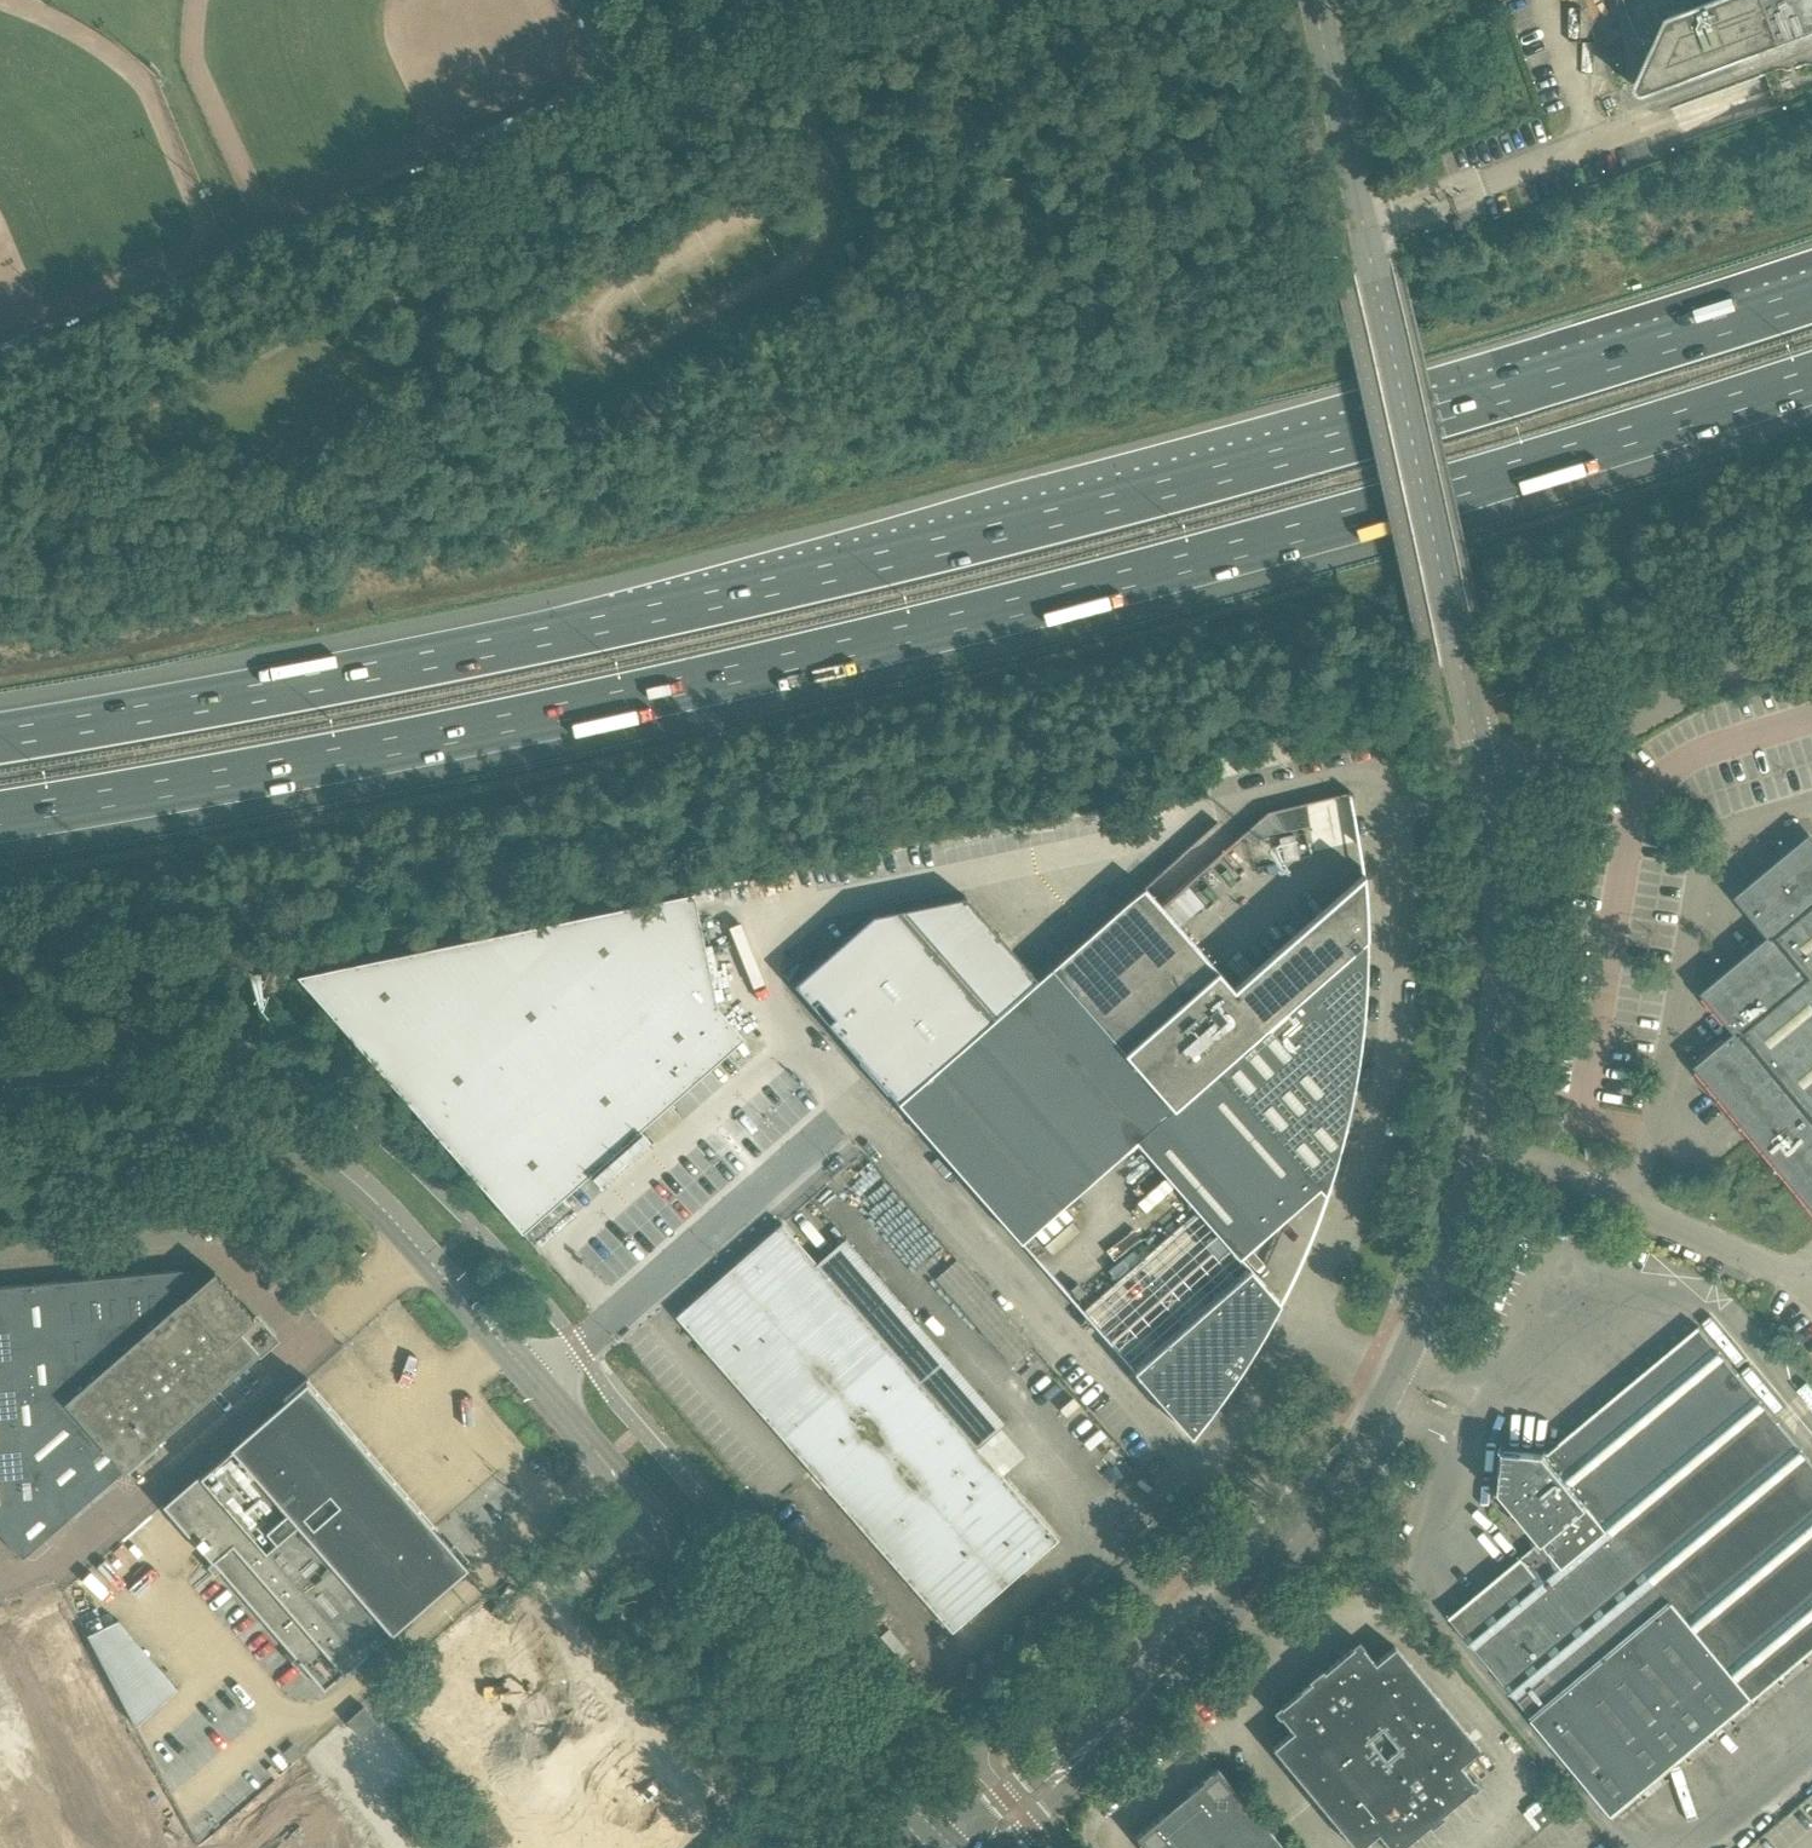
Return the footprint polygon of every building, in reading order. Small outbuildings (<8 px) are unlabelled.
[(1627,2),(1628,7),(1630,10),(1633,18),(1636,25),(1640,32),(1644,39),(1648,45),(1653,52),(1640,81),(1640,84),(1641,88),(1644,90),(1647,91),(1649,90),(1811,27),(1811,0),(1627,0),(1627,2)] [(1609,211),(1591,214),(1592,222),(1611,219),(1609,211)] [(1285,860),(1299,857),(1293,834),(1279,837),(1285,860)] [(1809,838),(1741,895),(1764,923),(1763,924),(1773,937),(1708,991),(1731,1019),(1729,1021),(1737,1031),(1699,1063),(1811,1199),(1811,842),(1809,838)] [(1173,1107),(1214,1071),(1307,989),(1367,936),(1368,935),(1365,877),(1363,877),(1363,874),(1355,880),(1358,883),(1236,990),(1159,901),(1144,884),(1059,960),(1051,966),(1078,997),(1131,1058),(1173,1107)] [(295,975),(405,1099),(519,1228),(586,1169),(597,1182),(646,1139),(635,1126),(741,1033),(716,1005),(692,891),(295,975)] [(873,913),(793,983),(812,1004),(818,999),(833,1017),(828,1022),(898,1101),(917,1084),(956,1050),(994,1016),(1033,982),(1037,978),(964,895),(873,913)] [(1367,936),(1307,989),(1214,1071),(1320,1186),(1326,1193),(1332,1175),(1337,1156),(1343,1136),(1348,1115),(1353,1090),(1356,1074),(1359,1057),(1364,1018),(1366,993),(1368,937),(1368,935),(1367,936)] [(1071,1197),(1136,1140),(1136,1139),(1173,1107),(1131,1058),(1078,997),(1051,966),(1037,978),(1033,982),(994,1016),(956,1050),(917,1084),(898,1101),(1021,1241),(1071,1197)] [(258,992),(260,993),(272,998),(281,975),(267,970),(258,992)] [(1136,1139),(1136,1140),(1239,1257),(1240,1256),(1319,1187),(1320,1186),(1214,1071),(1173,1107),(1136,1139)] [(952,1631),(1058,1538),(781,1222),(676,1315),(952,1631)] [(1237,1278),(1133,1369),(1185,1428),(1186,1427),(1200,1412),(1211,1397),(1224,1381),(1236,1365),(1238,1361),(1235,1357),(1244,1350),(1245,1351),(1248,1347),(1263,1323),(1273,1308),(1278,1298),(1240,1256),(1239,1257),(1242,1260),(1230,1270),(1237,1278)] [(184,1270),(0,1290),(0,1537),(20,1559),(254,1352),(236,1330),(250,1317),(210,1271),(195,1284),(184,1270)] [(1700,1329),(1701,1328),(1700,1326),(1546,1454),(1505,1450),(1501,1491),(1542,1540),(1450,1617),(1451,1619),(1452,1618),(1532,1715),(1533,1717),(1534,1717),(1614,1812),(1613,1813),(1615,1815),(1811,1651),(1811,1463),(1700,1329)] [(160,1505),(181,1529),(210,1562),(205,1566),(206,1568),(208,1566),(212,1571),(211,1573),(212,1574),(217,1570),(323,1689),(462,1566),(468,1561),(465,1559),(461,1563),(447,1547),(451,1543),(450,1542),(446,1546),(443,1543),(447,1539),(446,1538),(442,1542),(440,1539),(444,1535),(443,1534),(439,1538),(436,1535),(441,1531),(436,1525),(437,1524),(435,1521),(431,1525),(304,1381),(307,1379),(305,1377),(160,1505)] [(118,1620),(88,1634),(136,1725),(179,1689),(118,1620)] [(528,1626),(507,1645),(553,1695),(574,1676),(528,1626)] [(1313,1675),(1437,1822),(1444,1816),(1442,1813),(1471,1789),(1473,1791),(1480,1785),(1474,1778),(1472,1779),(1460,1764),(1480,1748),(1395,1645),(1375,1662),(1363,1648),(1364,1646),(1359,1639),(1352,1645),(1353,1647),(1324,1671),(1322,1668),(1313,1675)] [(507,1645),(487,1663),(532,1714),(553,1695),(507,1645)] [(487,1663),(465,1682),(510,1733),(532,1714),(487,1663)] [(1437,1822),(1313,1675),(1309,1679),(1311,1682),(1282,1706),(1281,1704),(1273,1710),(1279,1717),(1281,1716),(1293,1730),(1273,1747),(1357,1847),(1359,1847),(1378,1832),(1390,1847),(1389,1847),(1400,1847),(1429,1824),(1431,1827),(1437,1822)] [(574,1676),(553,1695),(598,1746),(619,1727),(574,1676)] [(465,1682),(444,1701),(490,1752),(510,1733),(465,1682)] [(553,1695),(532,1714),(577,1765),(598,1746),(553,1695)] [(444,1701),(423,1720),(468,1771),(490,1752),(444,1701)] [(360,1736),(377,1721),(364,1706),(347,1721),(360,1736)] [(532,1714),(510,1733),(556,1784),(577,1765),(532,1714)] [(510,1733),(490,1752),(535,1803),(556,1784),(510,1733)] [(490,1752),(468,1771),(514,1822),(535,1803),(490,1752)] [(1218,1768),(1136,1836),(1146,1847),(1284,1847),(1218,1768)] [(468,1771),(446,1790),(492,1841),(514,1822),(468,1771)] [(650,1805),(689,1847),(704,1847),(718,1836),(672,1785),(650,1805)] [(629,1824),(651,1847),(689,1847),(650,1805),(629,1824)] [(1572,1827),(1582,1819),(1574,1808),(1563,1817),(1572,1827)] [(608,1842),(614,1847),(651,1847),(629,1824),(608,1842)] [(481,1836),(468,1847),(491,1847),(481,1836)]
